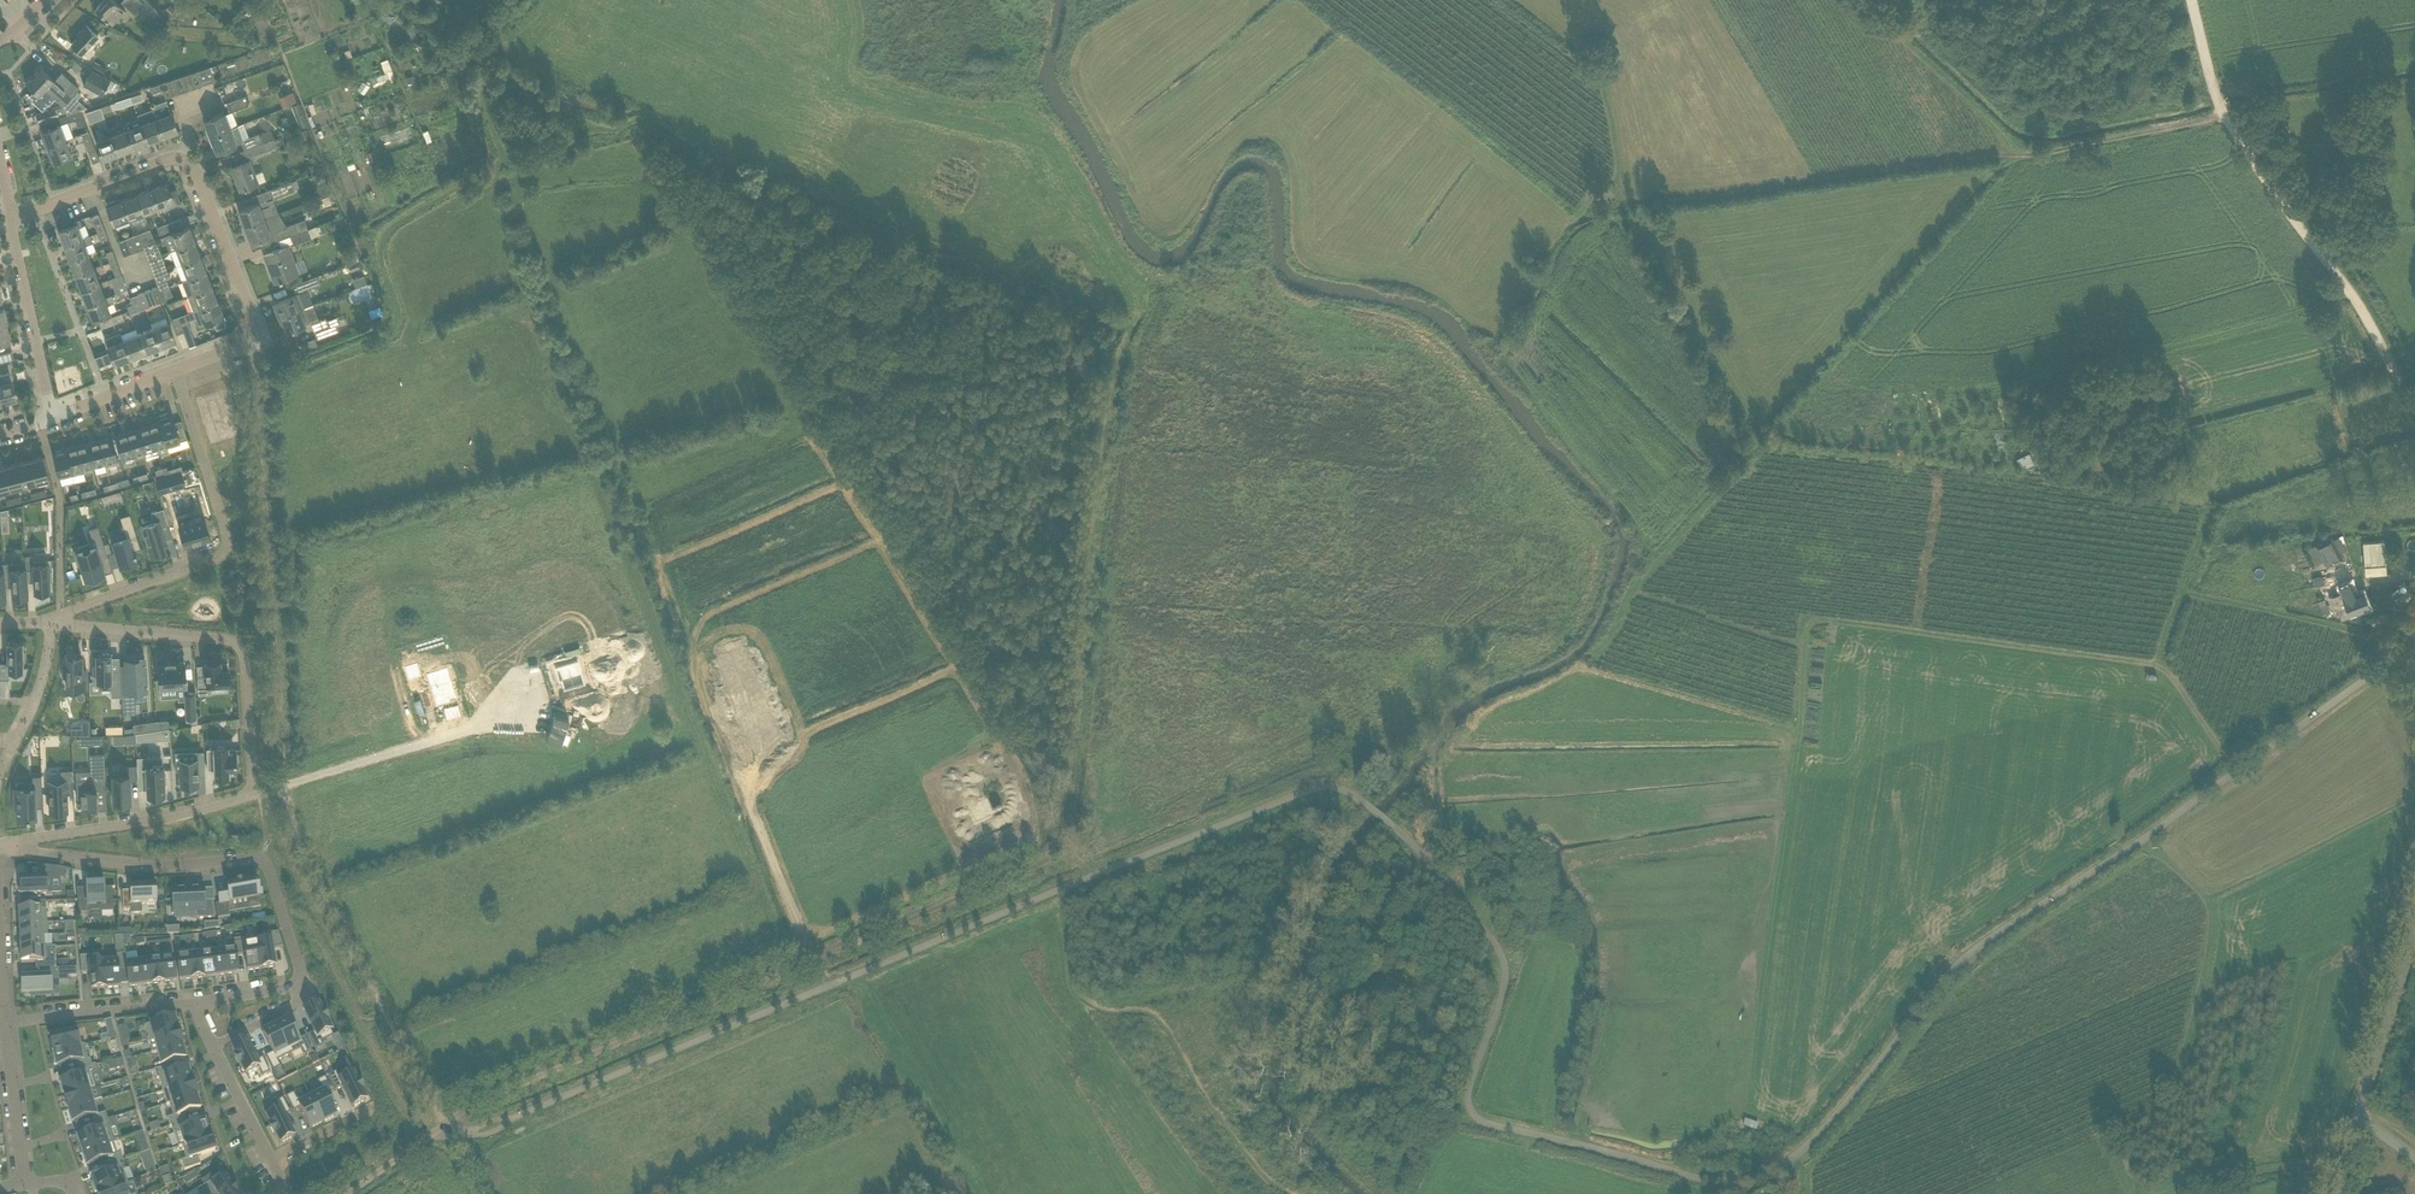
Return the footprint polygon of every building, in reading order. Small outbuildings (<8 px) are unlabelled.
[(116,2),(114,0),(102,0),(95,7),(105,17),(105,18),(107,20),(108,19),(112,24),(125,10),(116,2)] [(130,0),(122,0),(121,1),(135,14),(139,18),(145,12),(130,0)] [(145,12),(150,16),(153,18),(156,14),(154,12),(140,0),(130,0),(145,12)] [(98,35),(95,33),(86,24),(79,32),(81,33),(71,44),(81,53),(98,35)] [(122,32),(111,26),(107,32),(119,39),(122,32)] [(138,48),(144,51),(147,46),(141,43),(138,48)] [(155,43),(150,51),(158,55),(163,47),(162,47),(155,43)] [(91,68),(92,68),(102,74),(106,68),(95,62),(91,68)] [(215,81),(212,72),(218,70),(216,65),(210,67),(202,69),(196,71),(202,85),(215,81)] [(27,80),(25,82),(35,91),(31,96),(34,99),(32,100),(42,109),(47,103),(48,105),(54,98),(62,105),(63,106),(64,106),(67,114),(80,109),(85,108),(85,107),(80,102),(75,98),(80,93),(76,90),(78,88),(61,72),(54,79),(48,74),(40,66),(38,68),(37,67),(34,70),(35,71),(31,75),(30,76),(28,76),(26,79),(27,80)] [(106,88),(110,80),(92,69),(83,84),(102,95),(106,88)] [(202,85),(196,71),(189,73),(194,88),(202,85)] [(194,88),(189,73),(182,76),(187,90),(194,88)] [(187,90),(182,76),(174,78),(180,93),(187,90)] [(180,93),(174,78),(167,80),(172,95),(180,93)] [(172,95),(167,80),(160,83),(152,85),(150,86),(153,92),(162,89),(165,97),(172,95)] [(292,92),(283,95),(287,104),(295,101),(292,92)] [(140,93),(131,96),(133,102),(142,99),(140,93)] [(238,125),(232,111),(249,105),(245,95),(226,103),(229,112),(224,114),(223,113),(216,115),(205,120),(211,135),(229,128),(238,125)] [(133,102),(131,96),(121,99),(123,106),(133,102)] [(307,125),(299,102),(291,105),(300,128),(307,125)] [(112,109),(110,103),(100,106),(103,113),(112,109)] [(178,130),(173,119),(171,113),(168,104),(152,110),(156,118),(162,136),(169,133),(171,134),(175,132),(176,130),(178,130)] [(54,108),(36,114),(39,123),(57,117),(67,114),(64,106),(63,106),(54,109),(54,108)] [(67,114),(65,114),(68,122),(76,119),(78,126),(85,124),(80,109),(67,114)] [(91,110),(85,112),(89,123),(95,121),(91,109),(91,110)] [(162,136),(156,118),(152,110),(138,115),(141,124),(147,141),(162,136)] [(147,141),(141,124),(132,127),(130,122),(124,124),(126,130),(133,147),(147,141)] [(59,124),(53,127),(42,131),(47,146),(65,139),(59,124)] [(243,139),(241,133),(238,125),(229,128),(211,135),(217,151),(241,142),(244,150),(274,138),(271,129),(259,133),(243,139)] [(133,147),(126,130),(118,133),(115,126),(109,128),(112,135),(111,135),(118,153),(133,147)] [(80,134),(88,152),(92,163),(99,160),(87,131),(80,134)] [(118,153),(111,135),(96,141),(103,159),(118,153)] [(277,146),(276,145),(286,142),(283,135),(274,138),(244,150),(247,158),(277,146)] [(71,155),(66,143),(65,139),(47,146),(53,161),(71,155)] [(249,159),(243,162),(232,166),(237,180),(235,180),(239,190),(258,183),(249,159)] [(279,213),(273,199),(294,191),(294,188),(299,186),(296,179),(279,185),(271,188),(260,193),(263,200),(239,209),(241,217),(240,217),(243,226),(246,225),(263,218),(274,214),(274,215),(279,213)] [(167,183),(152,189),(158,206),(171,201),(173,206),(180,203),(175,190),(170,192),(167,183)] [(158,206),(152,189),(137,194),(144,212),(158,206)] [(144,212),(137,194),(122,200),(129,218),(137,215),(139,222),(146,219),(144,212)] [(129,218),(122,200),(115,203),(115,200),(107,203),(108,206),(107,206),(113,223),(129,218)] [(297,233),(308,229),(304,219),(293,223),(287,226),(279,213),(274,215),(274,214),(263,218),(246,225),(249,234),(248,234),(251,242),(272,233),(273,236),(270,237),(269,238),(269,239),(269,240),(269,241),(270,242),(271,242),(272,242),(290,236),(297,233)] [(92,217),(96,228),(97,232),(104,229),(99,214),(92,217)] [(180,218),(165,224),(167,231),(183,225),(180,218)] [(81,238),(77,227),(82,226),(80,219),(74,221),(75,223),(58,229),(64,245),(81,238)] [(167,231),(165,224),(157,227),(159,234),(167,231)] [(194,242),(189,227),(171,233),(177,248),(194,242)] [(108,238),(104,229),(97,232),(100,240),(108,238)] [(154,240),(154,239),(150,229),(131,236),(137,251),(143,248),(142,244),(154,240)] [(308,229),(290,236),(293,245),(311,238),(308,229)] [(87,253),(84,245),(92,242),(90,235),(81,238),(64,245),(70,260),(87,253)] [(137,251),(131,236),(124,238),(130,253),(137,251)] [(130,253),(124,238),(118,241),(123,256),(130,253)] [(155,238),(154,239),(154,240),(142,244),(143,248),(148,259),(161,254),(155,238)] [(200,257),(194,242),(177,248),(183,263),(200,257)] [(288,246),(275,251),(264,255),(274,282),(298,273),(288,246)] [(116,259),(112,250),(106,252),(109,261),(116,259)] [(93,268),(87,253),(70,260),(75,274),(93,268)] [(167,269),(164,262),(161,254),(148,259),(153,274),(167,269)] [(200,257),(183,263),(188,278),(206,271),(203,265),(206,264),(203,256),(200,257)] [(116,259),(110,261),(110,262),(113,271),(115,276),(121,274),(119,269),(116,259)] [(98,283),(93,268),(75,274),(81,289),(98,283)] [(167,269),(153,274),(156,283),(170,277),(167,269)] [(211,286),(206,271),(188,278),(182,280),(187,296),(211,286)] [(127,289),(123,279),(121,274),(115,276),(110,278),(116,293),(121,291),(127,289)] [(354,279),(353,281),(355,288),(367,283),(364,275),(354,279)] [(310,278),(295,284),(299,292),(313,287),(310,278)] [(104,298),(98,283),(81,289),(87,304),(104,298)] [(158,286),(151,289),(156,303),(163,300),(167,299),(165,292),(163,288),(159,289),(158,286)] [(211,286),(187,296),(193,310),(217,301),(211,286)] [(156,303),(151,289),(144,292),(149,306),(156,303)] [(149,306),(144,292),(137,294),(142,308),(149,306)] [(305,307),(301,298),(299,292),(285,298),(274,302),(274,300),(273,300),(276,308),(274,309),(278,318),(280,317),(305,307)] [(142,308),(137,294),(130,297),(132,304),(135,311),(142,308)] [(110,313),(107,305),(115,302),(112,295),(104,298),(87,304),(93,319),(110,313)] [(217,301),(193,310),(198,326),(205,323),(223,316),(217,301)] [(135,311),(132,304),(127,306),(130,313),(135,311)] [(304,324),(310,321),(305,307),(280,317),(285,331),(304,324)] [(122,312),(114,315),(116,322),(124,319),(122,312)] [(184,314),(177,317),(183,332),(190,329),(184,314)] [(116,322),(114,315),(98,321),(101,328),(116,322)] [(326,318),(311,323),(316,338),(339,330),(337,324),(340,322),(338,316),(327,320),(326,318)] [(183,332),(177,317),(170,319),(176,334),(183,332)] [(174,340),(170,329),(168,323),(153,328),(159,346),(174,340)] [(6,324),(0,325),(0,342),(9,340),(6,324)] [(159,346),(153,328),(138,334),(144,351),(159,346)] [(109,353),(103,355),(105,361),(106,364),(108,363),(113,361),(114,363),(129,357),(123,340),(121,334),(120,333),(105,339),(110,352),(109,353)] [(145,354),(144,351),(138,334),(123,340),(129,357),(136,355),(138,357),(145,354)] [(12,351),(0,353),(0,361),(2,361),(13,358),(12,351)] [(0,374),(0,402),(16,398),(9,372),(0,374)] [(187,438),(181,420),(174,422),(173,418),(168,419),(167,417),(160,419),(161,421),(160,422),(167,445),(182,440),(187,438)] [(167,445),(160,422),(149,425),(156,448),(163,446),(165,445),(167,445)] [(156,448),(149,425),(138,429),(145,451),(151,450),(156,448)] [(145,451),(138,429),(127,432),(134,455),(139,453),(145,451)] [(134,455),(127,432),(115,436),(122,459),(128,457),(134,455)] [(118,463),(111,437),(99,440),(106,466),(114,464),(118,463)] [(106,466),(99,440),(88,443),(94,466),(100,465),(104,463),(105,466),(106,466)] [(94,466),(88,443),(77,446),(83,472),(84,472),(83,469),(90,467),(94,466)] [(83,472),(77,446),(65,449),(72,475),(83,472)] [(72,475),(65,449),(53,452),(56,466),(59,475),(67,473),(71,472),(71,475),(72,475)] [(2029,453),(2016,459),(2020,466),(2025,464),(2026,467),(2034,464),(2029,453)] [(49,478),(43,456),(30,460),(35,482),(41,480),(49,478)] [(35,482),(30,460),(17,463),(23,485),(30,483),(35,482)] [(23,485),(17,463),(5,467),(10,488),(19,486),(23,485)] [(175,472),(174,468),(167,470),(166,466),(162,468),(163,472),(165,476),(169,474),(173,473),(175,472)] [(5,467),(0,468),(0,491),(2,490),(10,488),(5,467)] [(181,472),(154,480),(158,493),(185,485),(181,472)] [(149,481),(142,483),(144,489),(151,487),(149,481)] [(120,489),(114,491),(117,501),(123,499),(120,489)] [(168,523),(163,508),(151,512),(154,521),(141,525),(150,554),(155,553),(156,555),(166,552),(163,542),(166,541),(161,525),(168,523)] [(126,537),(112,542),(120,567),(137,562),(135,554),(136,554),(136,552),(134,552),(133,549),(140,547),(129,513),(120,516),(126,537)] [(203,516),(178,524),(184,544),(197,539),(198,542),(207,539),(207,537),(210,536),(203,516)] [(81,562),(80,562),(81,563),(86,579),(88,578),(89,578),(88,578),(91,577),(94,576),(95,576),(97,575),(97,574),(104,572),(99,558),(107,555),(98,525),(88,528),(93,543),(94,546),(82,550),(86,561),(81,562)] [(2331,536),(2315,545),(2327,567),(2343,559),(2331,536)] [(33,555),(25,555),(25,556),(25,562),(26,562),(26,570),(33,569),(34,589),(34,591),(49,590),(49,581),(52,581),(51,571),(48,571),(48,560),(33,560),(33,555)] [(10,563),(2,563),(2,566),(3,572),(4,572),(4,579),(6,579),(11,578),(12,594),(12,596),(15,596),(27,595),(27,589),(26,570),(26,562),(25,562),(10,563)] [(2325,584),(2322,576),(2314,579),(2316,587),(2325,584)] [(2363,590),(2352,594),(2343,598),(2341,593),(2329,597),(2334,609),(2336,608),(2341,619),(2370,608),(2363,590)] [(522,591),(501,597),(504,607),(525,600),(522,591)] [(2318,602),(2324,616),(2330,614),(2325,600),(2318,602)] [(615,636),(586,645),(591,660),(619,651),(615,636)] [(0,662),(0,679),(0,686),(9,686),(9,679),(9,672),(23,672),(23,666),(23,661),(25,661),(25,651),(23,651),(22,641),(7,641),(8,662),(0,662)] [(96,664),(93,665),(93,680),(100,680),(100,688),(111,688),(111,696),(122,696),(121,693),(120,670),(111,670),(111,654),(109,654),(109,652),(102,653),(102,654),(96,654),(96,664)] [(66,667),(62,667),(62,671),(63,671),(63,676),(66,676),(66,682),(67,682),(67,687),(77,687),(86,687),(86,668),(85,668),(82,668),(82,656),(75,656),(75,657),(66,657),(66,662),(66,667)] [(147,693),(144,659),(126,660),(129,692),(121,693),(122,696),(123,716),(137,715),(135,694),(147,693)] [(174,662),(174,661),(166,661),(166,663),(159,663),(160,687),(177,686),(177,689),(187,688),(187,679),(185,679),(184,661),(174,662)] [(206,677),(197,678),(198,694),(211,693),(211,685),(229,683),(228,668),(227,661),(220,661),(205,662),(205,664),(205,665),(206,677)] [(417,662),(405,666),(409,680),(421,676),(417,662)] [(578,662),(555,669),(559,685),(562,684),(564,691),(562,692),(567,710),(596,701),(590,683),(585,685),(578,662)] [(447,667),(426,673),(436,707),(451,702),(450,700),(456,698),(456,700),(457,700),(447,667)] [(195,692),(184,693),(186,718),(197,718),(195,692)] [(238,718),(230,719),(230,726),(239,726),(238,718)] [(90,720),(81,720),(81,734),(90,734),(90,720)] [(156,721),(148,722),(149,731),(151,730),(157,729),(156,721)] [(157,729),(151,730),(152,740),(170,739),(169,728),(157,729)] [(135,733),(124,734),(125,743),(135,742),(136,742),(136,741),(135,733)] [(79,734),(79,743),(103,743),(103,734),(90,734),(79,734)] [(34,735),(30,740),(31,757),(40,756),(39,735),(34,735)] [(237,765),(237,755),(235,755),(235,748),(228,748),(228,746),(213,747),(213,748),(206,748),(207,769),(214,769),(215,775),(229,775),(229,772),(236,772),(235,765),(237,765)] [(191,759),(175,760),(175,771),(180,771),(181,785),(198,784),(197,763),(204,763),(204,750),(196,751),(197,759),(191,759)] [(91,779),(76,779),(77,798),(81,798),(81,808),(83,808),(84,810),(95,810),(95,808),(97,807),(96,791),(106,791),(104,753),(90,754),(91,779)] [(166,782),(166,775),(164,775),(163,764),(153,765),(152,755),(137,756),(137,764),(137,774),(146,773),(147,794),(152,794),(152,796),(159,795),(159,793),(165,793),(164,782),(166,782)] [(123,774),(112,775),(113,802),(130,801),(129,781),(138,780),(137,774),(137,764),(123,765),(123,774)] [(61,780),(47,781),(48,801),(50,801),(50,812),(67,811),(66,794),(73,793),(72,769),(61,769),(61,780)] [(32,788),(14,788),(15,807),(17,807),(17,818),(27,817),(27,818),(29,818),(29,817),(32,817),(35,816),(34,795),(42,794),(41,775),(32,775),(32,779),(32,788)] [(990,796),(970,804),(978,821),(999,813),(1002,821),(1021,813),(1016,799),(1018,798),(1013,787),(1001,792),(998,786),(987,790),(990,796)] [(52,894),(52,879),(63,878),(63,868),(41,866),(41,879),(20,880),(20,883),(18,883),(19,892),(21,892),(21,895),(30,895),(30,898),(40,897),(40,894),(52,894)] [(228,891),(218,892),(220,904),(227,902),(229,902),(230,903),(247,900),(249,909),(261,907),(259,898),(260,897),(259,896),(262,896),(261,888),(258,889),(257,882),(245,884),(245,883),(234,885),(234,886),(227,887),(228,891)] [(130,891),(122,892),(123,911),(131,910),(131,913),(142,913),(142,904),(157,904),(156,885),(137,886),(130,887),(130,891)] [(114,914),(112,891),(115,890),(115,889),(105,890),(105,888),(86,889),(86,891),(77,891),(79,915),(90,915),(90,912),(101,912),(101,914),(114,914)] [(185,890),(172,890),(173,912),(196,911),(197,918),(215,917),(212,901),(205,901),(204,889),(192,889),(185,890)] [(19,924),(47,923),(46,901),(32,902),(32,909),(19,910),(19,924)] [(230,917),(227,903),(216,905),(218,919),(230,917)] [(67,921),(67,932),(76,931),(76,921),(67,921)] [(47,930),(47,923),(19,924),(20,936),(45,935),(45,936),(47,936),(47,930)] [(177,923),(167,924),(167,934),(178,933),(177,923)] [(272,949),(283,947),(278,932),(270,934),(271,941),(258,944),(257,944),(261,969),(276,967),(272,949)] [(45,941),(45,936),(45,935),(20,936),(21,949),(45,948),(45,947),(45,941)] [(261,969),(257,944),(258,944),(257,938),(242,940),(242,939),(234,940),(235,951),(236,955),(244,954),(247,971),(261,969)] [(55,961),(49,962),(48,947),(45,947),(45,948),(21,949),(21,963),(36,962),(36,969),(56,968),(55,961)] [(117,959),(103,960),(106,988),(120,987),(118,970),(127,969),(126,962),(125,953),(124,948),(116,949),(117,959)] [(215,976),(212,954),(212,948),(199,950),(200,955),(203,978),(204,977),(215,976)] [(238,973),(236,955),(235,951),(223,952),(226,975),(238,973)] [(226,975),(223,952),(212,954),(215,976),(219,975),(226,975)] [(164,982),(161,957),(161,954),(148,956),(149,962),(150,962),(153,984),(152,984),(152,985),(165,983),(165,982),(164,982)] [(203,978),(200,955),(189,957),(192,979),(191,979),(191,980),(204,978),(204,977),(203,978)] [(89,956),(80,957),(81,973),(90,972),(91,990),(106,989),(106,988),(103,960),(90,961),(89,956)] [(176,981),(173,956),(161,957),(164,982),(165,982),(176,981)] [(192,979),(189,957),(177,958),(180,980),(191,979),(192,979)] [(141,985),(138,963),(139,963),(138,960),(126,962),(127,969),(129,987),(141,985)] [(153,984),(150,962),(149,962),(139,963),(138,963),(141,985),(146,985),(152,984),(153,984)] [(69,981),(68,976),(77,976),(76,967),(56,968),(36,969),(36,977),(22,977),(23,994),(31,994),(31,997),(52,996),(51,982),(69,981)] [(318,1005),(305,1012),(315,1032),(308,1035),(315,1050),(323,1046),(321,1042),(334,1036),(327,1024),(329,1023),(323,1012),(322,1012),(318,1005)] [(178,1031),(175,1018),(172,1018),(172,1017),(165,1019),(165,1020),(145,1026),(148,1039),(178,1031)] [(288,1020),(275,1026),(289,1055),(301,1049),(305,1055),(312,1051),(305,1037),(298,1040),(288,1020)] [(275,1026),(262,1033),(273,1053),(266,1056),(273,1071),(281,1067),(278,1061),(289,1055),(275,1026)] [(82,1045),(79,1031),(61,1035),(61,1033),(53,1035),(53,1037),(49,1038),(53,1053),(53,1052),(82,1046),(82,1045)] [(182,1045),(183,1045),(179,1031),(178,1031),(148,1039),(152,1053),(158,1052),(157,1051),(182,1045)] [(108,1035),(100,1037),(102,1041),(109,1040),(117,1038),(115,1033),(108,1035)] [(246,1041),(233,1048),(236,1055),(235,1056),(236,1058),(240,1067),(242,1066),(246,1074),(258,1068),(262,1076),(270,1073),(263,1058),(256,1061),(246,1041)] [(92,1065),(90,1059),(88,1059),(85,1044),(82,1045),(82,1046),(53,1052),(53,1053),(54,1055),(52,1055),(54,1065),(56,1065),(56,1067),(75,1062),(77,1070),(92,1066),(92,1065)] [(186,1059),(182,1045),(157,1051),(158,1052),(161,1065),(186,1059)] [(315,1055),(310,1058),(312,1064),(318,1061),(315,1055)] [(122,1059),(114,1061),(116,1069),(124,1067),(122,1059)] [(94,1088),(91,1074),(97,1072),(95,1064),(92,1065),(92,1066),(77,1070),(79,1077),(60,1082),(64,1095),(64,1096),(89,1089),(94,1088)] [(137,1066),(129,1068),(131,1076),(139,1074),(137,1066)] [(192,1081),(188,1068),(172,1073),(170,1066),(154,1070),(157,1079),(159,1078),(163,1091),(192,1082),(192,1081)] [(333,1073),(328,1076),(336,1090),(342,1087),(352,1107),(366,1100),(362,1093),(364,1092),(358,1081),(357,1082),(350,1069),(338,1075),(336,1072),(333,1073)] [(321,1087),(309,1093),(323,1122),(336,1115),(326,1095),(332,1092),(325,1077),(318,1081),(321,1087)] [(196,1096),(197,1096),(193,1081),(192,1081),(192,1082),(163,1091),(167,1105),(170,1104),(169,1103),(196,1095),(196,1096)] [(276,1084),(268,1087),(271,1094),(279,1090),(276,1084)] [(92,1102),(89,1089),(64,1096),(64,1095),(68,1110),(68,1109),(92,1102)] [(294,1093),(286,1097),(294,1111),(300,1108),(310,1128),(323,1122),(309,1093),(297,1099),(294,1093)] [(184,1114),(200,1109),(196,1096),(196,1095),(169,1103),(170,1104),(173,1116),(167,1118),(170,1127),(171,1126),(186,1121),(184,1114)] [(277,1106),(265,1112),(271,1125),(269,1125),(274,1134),(275,1137),(277,1136),(280,1143),(294,1137),(284,1116),(290,1113),(283,1098),(275,1102),(277,1106)] [(96,1115),(92,1102),(68,1109),(68,1110),(72,1123),(91,1117),(93,1124),(108,1120),(105,1113),(96,1115)] [(1744,1119),(1741,1126),(1755,1131),(1758,1123),(1744,1119)] [(113,1141),(108,1127),(110,1127),(108,1120),(93,1124),(95,1131),(77,1138),(82,1152),(113,1141)] [(210,1136),(205,1122),(188,1128),(186,1121),(171,1126),(173,1133),(174,1133),(179,1147),(182,1146),(210,1136)] [(146,1131),(136,1134),(150,1175),(159,1171),(146,1131)] [(198,1156),(215,1150),(210,1135),(210,1136),(182,1146),(186,1159),(182,1161),(185,1170),(200,1165),(198,1156)] [(124,1161),(121,1153),(117,1155),(113,1141),(82,1152),(87,1166),(105,1160),(108,1166),(122,1161),(123,1162),(124,1161)] [(122,1168),(125,1167),(123,1162),(122,1161),(108,1166),(110,1173),(92,1180),(93,1182),(91,1183),(95,1192),(97,1192),(98,1193),(99,1193),(125,1183),(125,1184),(128,1183),(122,1168)] [(194,1170),(188,1174),(192,1181),(198,1177),(194,1170)] [(162,1178),(165,1187),(172,1183),(170,1176),(162,1178)] [(232,1184),(230,1185),(224,1176),(212,1183),(211,1181),(204,1186),(209,1193),(238,1193),(232,1184)] [(125,1184),(125,1183),(99,1193),(129,1193),(129,1192),(125,1184)] [(204,1186),(197,1190),(200,1193),(209,1193),(204,1186)]
